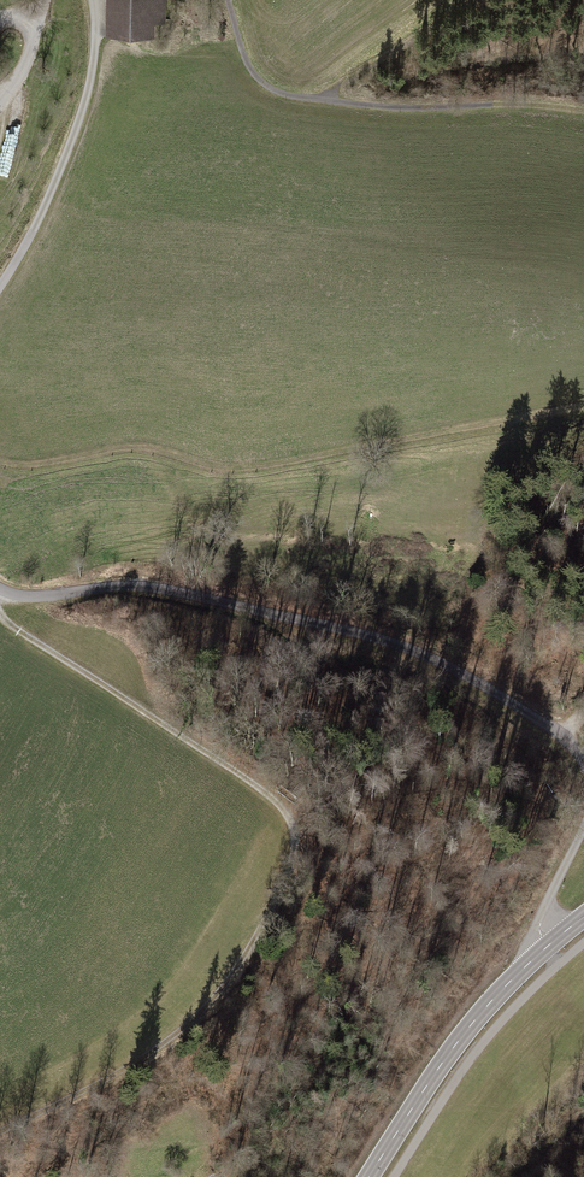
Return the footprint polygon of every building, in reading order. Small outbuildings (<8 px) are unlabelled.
[(105,34),(154,35),(155,24),(165,24),(166,0),(106,0),(105,34)]
